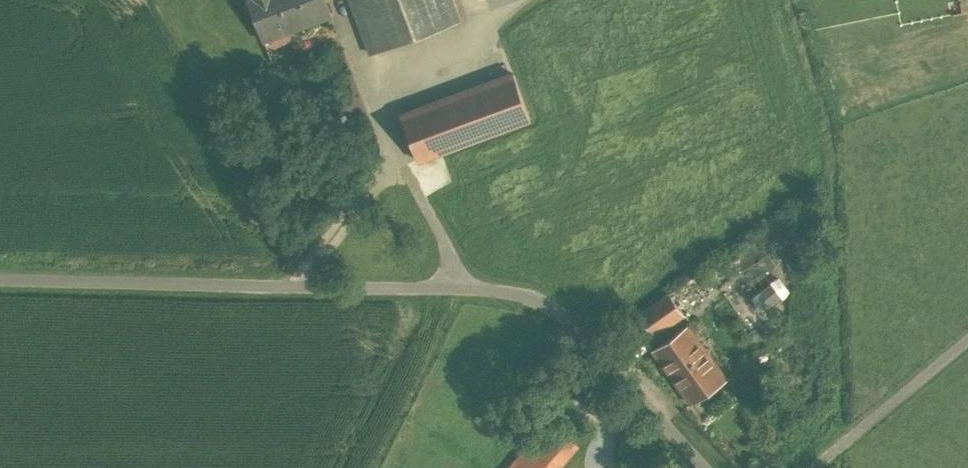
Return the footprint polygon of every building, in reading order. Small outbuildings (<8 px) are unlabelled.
[(262,38),(330,13),(326,0),(249,0),(262,38)] [(369,62),(459,27),(449,0),(345,0),(369,62)] [(507,76),(400,118),(419,166),(526,123),(507,76)] [(757,311),(788,294),(778,278),(748,295),(757,311)] [(677,318),(663,298),(632,321),(647,342),(677,318)] [(725,377),(689,327),(654,351),(690,402),(725,377)] [(576,448),(536,415),(492,467),(560,467),(576,448)]
